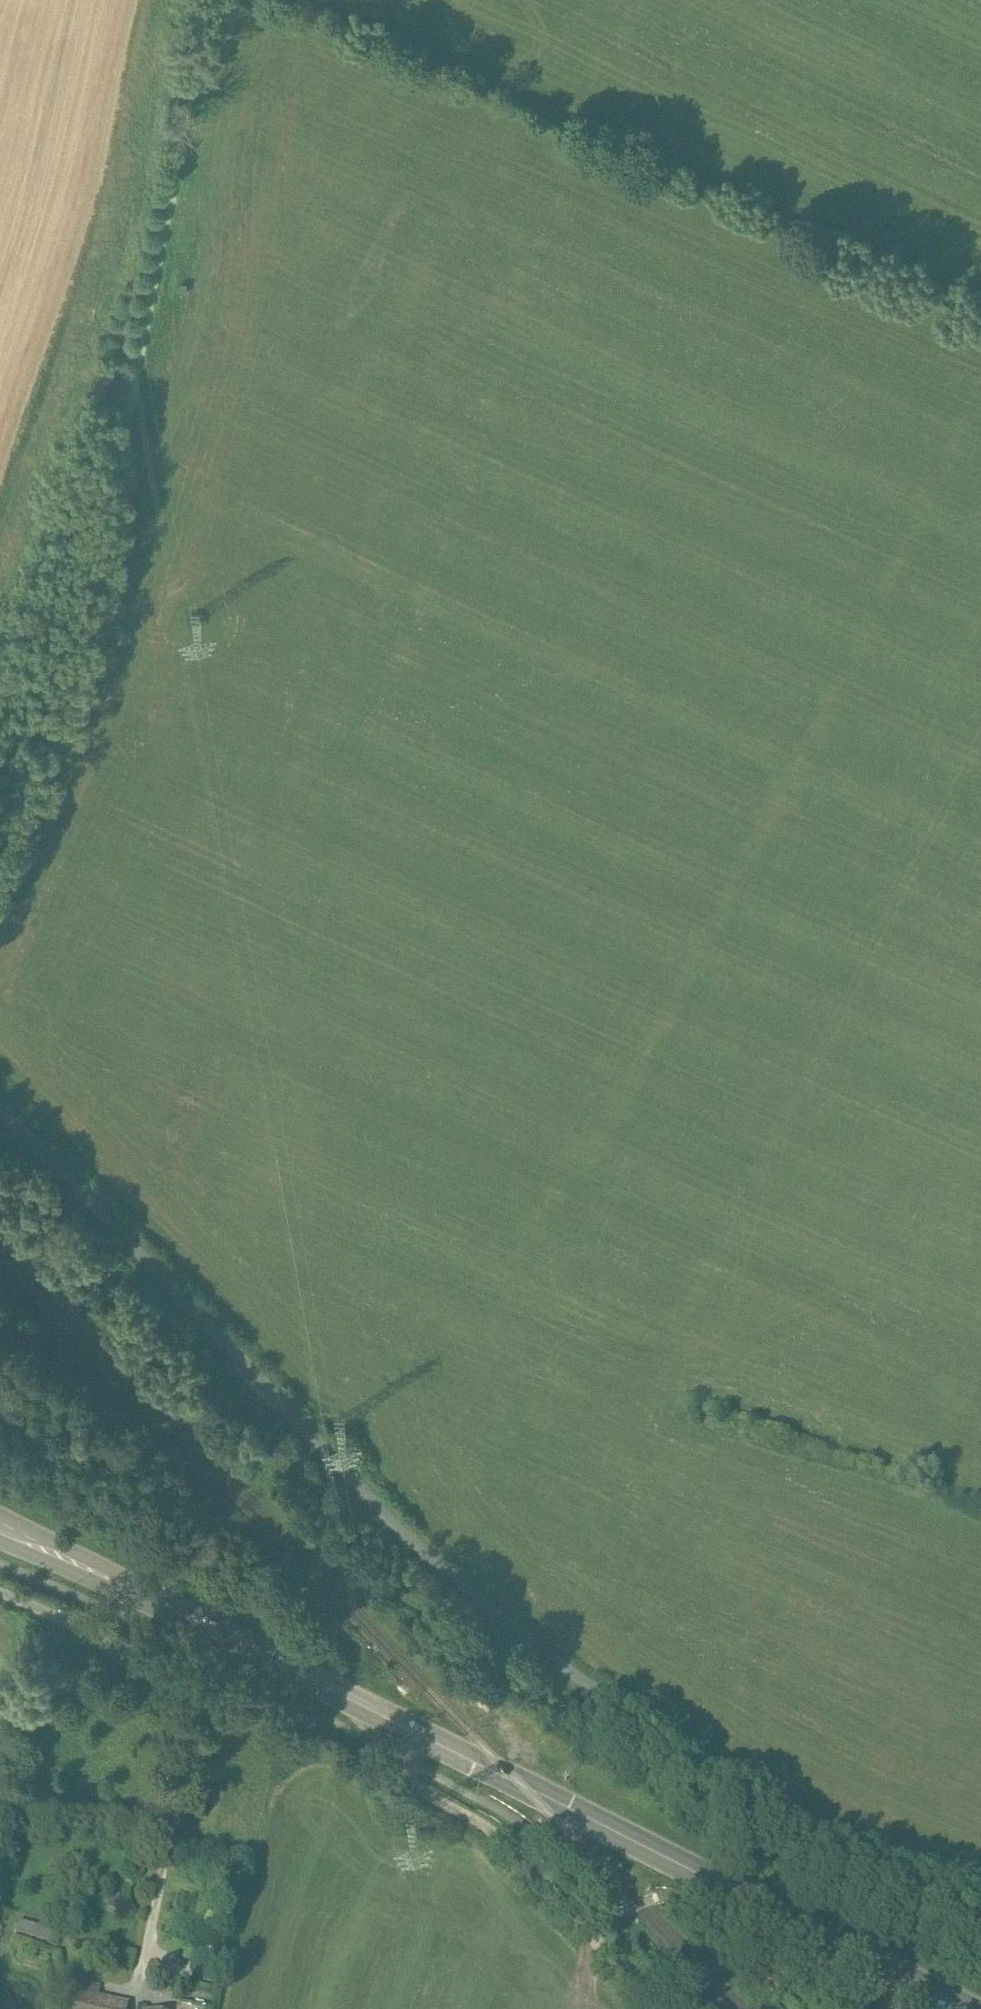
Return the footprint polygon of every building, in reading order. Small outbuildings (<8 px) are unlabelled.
[(16,1931),(51,1941),(55,1929),(20,1919),(16,1931)] [(75,2008),(76,2008),(128,2008),(130,1996),(103,1992),(105,1980),(81,1976),(75,2008)]
